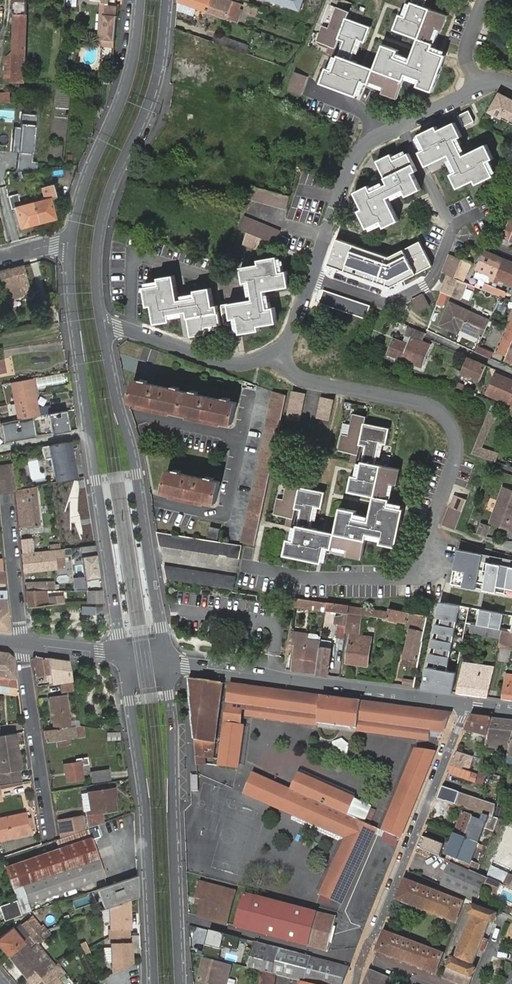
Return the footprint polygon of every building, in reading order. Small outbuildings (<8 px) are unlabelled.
[(178,1),(197,8),(206,11),(211,0),(178,0),(178,1)] [(206,11),(233,21),(239,2),(232,0),(211,0),(206,11)] [(433,10),(426,7),(429,0),(416,0),(409,18),(403,15),(397,30),(422,39),(433,10)] [(197,8),(178,1),(177,9),(195,15),(197,8)] [(237,22),(239,23),(244,10),(241,9),(243,4),(239,2),(233,21),(237,22)] [(257,16),(260,7),(250,3),(246,13),(257,16)] [(108,5),(102,5),(99,48),(114,48),(114,42),(115,42),(116,18),(118,18),(119,7),(108,6),(108,5)] [(320,82),(345,91),(356,62),(350,60),(358,40),(363,42),(369,27),(346,18),(348,12),(337,7),(328,28),(322,26),(317,41),(329,46),(326,53),(331,56),(340,34),(346,36),(332,70),(326,68),(320,82)] [(450,16),(433,10),(422,39),(433,44),(438,30),(444,32),(450,16)] [(12,79),(12,83),(24,84),(27,16),(15,15),(13,59),(6,58),(5,79),(12,79)] [(216,33),(213,41),(215,42),(246,53),(249,44),(216,33)] [(433,44),(422,39),(415,56),(428,62),(444,68),(449,57),(434,51),(436,45),(433,44)] [(428,62),(415,56),(413,62),(399,57),(401,51),(386,46),(377,70),(405,81),(408,75),(423,81),(420,87),(434,92),(444,68),(428,62)] [(178,73),(216,79),(219,65),(180,59),(178,73)] [(373,81),(377,70),(356,62),(345,91),(359,96),(365,82),(372,84),(373,81)] [(83,66),(68,64),(67,72),(86,73),(86,70),(83,68),(83,66)] [(405,81),(377,70),(373,81),(388,87),(386,93),(399,98),(405,81)] [(302,94),(308,76),(296,71),(289,89),(302,94)] [(224,80),(221,90),(228,91),(230,82),(224,80)] [(69,113),(70,89),(56,88),(55,112),(69,113)] [(0,92),(0,103),(14,102),(13,91),(0,92)] [(501,93),(491,112),(511,123),(511,122),(511,99),(501,93)] [(36,116),(22,115),(21,127),(14,126),(12,152),(18,152),(16,171),(35,173),(38,172),(39,161),(32,160),(36,116)] [(450,156),(458,172),(453,175),(459,189),(476,181),(478,184),(495,176),(488,162),(494,160),(487,146),(465,157),(457,140),(463,137),(456,124),(439,132),(438,128),(420,136),(427,150),(421,153),(428,166),(450,156)] [(371,186),(361,191),(357,193),(364,210),(361,211),(369,228),(383,222),(386,227),(399,220),(391,204),(389,198),(406,190),(408,195),(421,190),(414,173),(418,171),(410,154),(396,161),(393,156),(379,162),(390,184),(374,192),(371,186)] [(50,180),(47,170),(38,172),(35,173),(40,190),(53,186),(50,180)] [(291,194),(254,184),(252,191),(251,197),(269,203),(286,208),(290,197),(291,194)] [(32,206),(37,225),(54,221),(49,201),(55,200),(53,186),(40,190),(44,203),(32,206)] [(20,230),(37,225),(32,206),(21,208),(16,195),(8,198),(11,211),(15,209),(20,230)] [(276,243),(281,231),(257,221),(245,216),(241,228),(276,243)] [(494,222),(490,233),(497,235),(501,225),(494,222)] [(389,256),(337,239),(328,265),(392,287),(434,267),(421,240),(389,256)] [(503,259),(485,251),(477,271),(475,277),(492,285),(493,282),(503,259)] [(456,280),(465,260),(452,255),(443,275),(449,277),(456,280)] [(255,301),(223,305),(227,323),(235,322),(234,319),(248,317),(249,322),(251,322),(253,332),(261,331),(260,326),(278,323),(275,308),(269,309),(266,291),(272,290),(291,286),(288,272),(282,273),(279,258),(260,261),(261,265),(243,268),(246,283),(252,282),(255,301)] [(503,259),(493,282),(497,283),(499,279),(511,285),(511,263),(503,259)] [(473,264),(465,260),(456,280),(462,282),(465,283),(473,264)] [(0,272),(0,279),(5,299),(30,292),(22,266),(0,272)] [(222,324),(219,306),(215,307),(212,289),(196,291),(198,297),(180,300),(179,294),(175,276),(160,279),(161,285),(145,288),(149,306),(152,305),(156,323),(171,321),(170,315),(188,311),(189,317),(193,335),(208,333),(206,327),(222,324)] [(449,277),(441,293),(455,298),(462,282),(456,280),(449,277)] [(462,282),(455,298),(461,300),(468,284),(465,283),(462,282)] [(482,283),(479,289),(489,293),(491,287),(482,283)] [(491,287),(489,293),(497,296),(499,290),(491,287)] [(275,308),(272,290),(266,291),(269,309),(275,308)] [(369,306),(323,290),(319,302),(365,319),(369,306)] [(198,297),(196,291),(179,294),(180,300),(198,297)] [(430,307),(424,295),(413,301),(419,312),(430,307)] [(462,330),(481,338),(489,321),(448,302),(439,325),(459,335),(462,330)] [(227,323),(223,305),(219,306),(222,324),(227,323)] [(55,310),(47,311),(49,324),(58,322),(55,310)] [(171,321),(189,317),(188,311),(170,315),(171,321)] [(501,351),(507,355),(511,342),(511,325),(501,351)] [(421,342),(424,334),(409,327),(405,337),(410,339),(408,344),(403,342),(393,337),(387,352),(420,366),(427,345),(421,342)] [(299,353),(303,339),(297,337),(292,351),(299,353)] [(489,358),(491,351),(477,346),(475,353),(489,358)] [(304,369),(316,372),(320,356),(308,353),(304,369)] [(462,370),(460,374),(480,381),(481,380),(486,366),(466,357),(462,370)] [(337,374),(343,375),(346,361),(339,360),(337,374)] [(448,383),(456,386),(460,374),(462,370),(454,367),(448,383)] [(487,394),(508,403),(506,407),(511,409),(511,382),(502,378),(503,376),(496,373),(487,394)] [(32,379),(12,383),(19,420),(32,417),(39,416),(32,379)] [(129,402),(181,414),(231,424),(235,402),(188,392),(149,384),(134,381),(129,402)] [(291,391),(285,419),(298,422),(304,394),(291,391)] [(275,394),(271,393),(241,542),(254,545),(264,493),(273,454),(284,397),(275,394)] [(332,400),(319,397),(315,418),(328,421),(332,400)] [(496,413),(490,410),(487,418),(493,421),(496,413)] [(48,414),(51,434),(69,431),(65,411),(48,414)] [(364,457),(377,461),(381,443),(384,444),(388,444),(391,429),(365,423),(366,417),(354,414),(350,435),(343,434),(340,448),(354,451),(352,460),(357,462),(361,446),(362,440),(367,441),(364,457)] [(0,423),(4,443),(36,437),(32,417),(19,420),(0,423)] [(493,421),(487,418),(480,437),(486,440),(493,421)] [(486,440),(480,437),(473,453),(497,461),(501,453),(484,446),(486,440)] [(68,450),(67,442),(43,447),(44,451),(46,459),(52,457),(56,481),(79,477),(76,463),(70,465),(69,459),(75,458),(74,448),(68,450)] [(245,447),(243,461),(255,463),(257,449),(245,447)] [(377,463),(377,461),(364,457),(360,476),(354,475),(350,490),(376,496),(382,465),(377,463)] [(16,489),(16,483),(13,464),(0,467),(0,492),(16,489)] [(400,469),(382,465),(376,496),(387,498),(391,482),(397,484),(400,469)] [(219,480),(167,471),(164,492),(215,501),(219,480)] [(311,560),(317,529),(312,528),(315,507),(322,509),(325,492),(300,486),(302,481),(290,478),(285,500),(279,499),(275,514),(289,517),(287,526),(292,527),(296,510),(298,503),(303,504),(295,542),(288,541),(286,555),(311,560)] [(505,486),(491,524),(511,532),(511,529),(511,489),(505,486)] [(21,488),(16,489),(20,527),(40,526),(37,495),(22,496),(21,488)] [(467,500),(453,495),(442,525),(455,530),(467,500)] [(387,498),(376,496),(375,501),(372,514),(402,521),(405,510),(390,506),(391,503),(392,499),(387,498)] [(402,521),(372,514),(370,521),(356,518),(357,510),(342,507),(339,521),(336,534),(367,541),(368,534),(383,538),(382,543),(397,546),(402,521)] [(484,524),(480,533),(488,536),(491,526),(484,524)] [(221,529),(210,526),(208,537),(219,539),(221,529)] [(333,545),(336,534),(317,529),(311,560),(322,562),(326,548),(332,549),(333,545)] [(243,546),(158,532),(161,546),(239,559),(239,557),(241,557),(243,546)] [(367,541),(336,534),(333,545),(349,549),(348,556),(363,559),(367,541)] [(21,539),(23,553),(33,552),(32,538),(21,539)] [(95,545),(79,547),(84,577),(73,578),(74,591),(88,591),(86,580),(100,578),(95,545)] [(22,553),(24,571),(64,567),(63,555),(63,549),(61,549),(50,550),(33,552),(23,553),(22,553)] [(511,595),(511,566),(482,561),(483,554),(458,549),(451,584),(511,595)] [(168,579),(232,588),(234,575),(164,565),(168,579)] [(25,582),(26,589),(46,587),(55,586),(54,579),(25,582)] [(47,597),(46,588),(26,590),(28,606),(55,604),(64,604),(63,595),(47,597)] [(105,603),(104,590),(89,590),(90,603),(105,603)] [(10,633),(6,594),(0,595),(0,631),(10,633)] [(325,607),(326,601),(307,598),(306,604),(325,607)] [(349,605),(326,601),(325,607),(325,609),(348,613),(349,605)] [(457,621),(460,607),(440,603),(437,617),(457,621)] [(363,615),(382,618),(384,611),(349,605),(348,613),(347,624),(346,632),(360,635),(363,615)] [(94,607),(82,606),(81,614),(93,615),(94,611),(94,607)] [(384,611),(382,618),(405,623),(407,612),(388,608),(387,611),(384,611)] [(504,616),(481,611),(478,626),(501,630),(504,616)] [(405,623),(404,627),(410,628),(413,613),(407,612),(405,623)] [(413,613),(410,628),(404,659),(419,662),(427,616),(413,613)] [(437,617),(435,632),(455,635),(457,621),(437,617)] [(336,638),(345,639),(346,632),(347,624),(338,623),(336,638)] [(501,631),(470,624),(469,634),(499,639),(501,631)] [(294,651),(291,670),(316,673),(319,646),(320,641),(318,641),(308,640),(309,634),(290,631),(289,644),(295,645),(294,651)] [(498,646),(511,648),(511,633),(501,631),(499,639),(498,646)] [(455,635),(435,632),(432,646),(452,650),(455,635)] [(374,639),(351,636),(347,663),(369,666),(374,639)] [(319,646),(316,673),(327,675),(331,648),(319,646)] [(452,650),(432,646),(429,661),(436,662),(449,665),(452,650)] [(0,652),(0,684),(17,685),(13,658),(8,653),(0,652)] [(51,675),(50,658),(35,656),(33,659),(33,667),(34,671),(35,676),(44,675),(44,677),(51,676),(51,675)] [(72,681),(69,661),(50,658),(51,675),(51,676),(51,677),(61,676),(62,682),(71,681),(72,681)] [(435,669),(428,668),(424,688),(454,692),(457,673),(448,671),(449,665),(436,662),(435,669)] [(463,662),(457,693),(488,697),(493,669),(463,662)] [(403,678),(402,685),(414,687),(415,680),(403,678)] [(196,752),(197,764),(206,764),(205,757),(212,758),(215,748),(222,684),(189,680),(196,752)] [(73,690),(71,681),(62,682),(60,682),(63,692),(73,690)] [(451,714),(230,685),(228,703),(318,716),(317,723),(358,729),(358,721),(429,731),(443,733),(451,714)] [(79,725),(78,717),(77,713),(77,712),(70,714),(67,695),(49,697),(54,729),(65,727),(79,725)] [(318,716),(228,703),(225,725),(244,727),(246,716),(317,726),(317,723),(318,716)] [(471,717),(465,732),(488,737),(492,720),(471,717)] [(488,737),(485,748),(510,753),(511,743),(511,722),(492,720),(488,737)] [(429,737),(429,731),(358,721),(358,729),(357,731),(428,741),(429,737)] [(244,727),(225,725),(220,766),(238,768),(244,727)] [(54,729),(44,730),(46,742),(57,740),(58,745),(65,744),(64,739),(83,736),(81,727),(75,728),(74,727),(71,728),(65,729),(65,727),(54,729)] [(244,727),(238,768),(246,769),(251,727),(244,727)] [(0,735),(0,781),(0,783),(20,781),(17,758),(19,757),(15,733),(0,735)] [(339,757),(347,753),(348,745),(341,739),(332,743),(332,752),(339,757)] [(378,829),(384,832),(418,750),(412,748),(378,829)] [(471,749),(468,756),(474,758),(482,761),(484,754),(471,749)] [(400,839),(435,753),(418,750),(384,832),(400,839)] [(468,756),(457,752),(448,776),(476,785),(478,777),(469,774),(474,758),(468,756)] [(87,763),(86,757),(79,758),(80,761),(64,764),(66,772),(68,772),(69,781),(83,779),(80,764),(87,763)] [(108,768),(89,771),(91,782),(110,779),(108,768)] [(276,784),(292,791),(294,786),(262,772),(256,769),(254,774),(276,784)] [(299,774),(355,798),(358,794),(302,769),(299,774)] [(245,794),(267,804),(276,784),(254,774),(245,794)] [(303,796),(294,816),(346,839),(320,894),(342,903),(375,833),(377,829),(365,823),(373,807),(355,798),(299,774),(294,786),(292,791),(303,796)] [(267,804),(294,816),(303,796),(292,791),(276,784),(267,804)] [(93,810),(88,810),(89,817),(91,826),(103,822),(102,811),(116,809),(114,797),(117,797),(116,787),(90,791),(93,810)] [(455,805),(485,817),(493,820),(496,809),(443,789),(439,799),(455,805)] [(93,810),(90,791),(85,792),(88,810),(93,810)] [(439,799),(434,810),(451,817),(455,805),(439,799)] [(497,816),(504,818),(506,810),(498,808),(497,816)] [(30,833),(29,827),(32,826),(30,817),(27,818),(25,812),(0,818),(0,839),(30,833)] [(83,816),(58,820),(61,837),(85,828),(83,816)] [(465,816),(456,836),(480,846),(486,831),(494,834),(499,822),(493,820),(485,817),(483,823),(465,816)] [(511,889),(511,877),(508,876),(510,872),(509,871),(511,864),(511,828),(508,826),(488,878),(490,879),(501,884),(511,889)] [(17,862),(6,866),(18,900),(22,915),(23,915),(31,912),(28,903),(104,877),(88,829),(81,832),(56,841),(58,848),(29,858),(27,851),(14,855),(17,862)] [(377,829),(375,833),(383,837),(390,845),(391,846),(396,848),(400,839),(384,832),(378,829),(377,829)] [(465,864),(463,867),(479,874),(481,870),(471,867),(473,863),(480,846),(456,836),(447,857),(465,864)] [(423,838),(419,848),(440,857),(444,847),(423,838)] [(371,897),(391,846),(390,845),(380,841),(360,893),(371,897)] [(451,862),(441,886),(479,903),(485,889),(490,879),(488,878),(479,874),(463,867),(451,862)] [(137,875),(99,888),(106,908),(109,907),(129,901),(128,895),(138,895),(137,875)] [(490,879),(485,889),(497,894),(501,884),(490,879)] [(201,900),(200,907),(198,916),(226,924),(234,891),(199,881),(195,898),(201,900)] [(405,881),(397,901),(456,922),(464,903),(405,881)] [(99,888),(97,889),(104,909),(106,908),(99,888)] [(236,926),(327,950),(336,918),(244,894),(236,926)] [(193,906),(200,907),(201,900),(195,898),(193,906)] [(22,915),(18,900),(1,906),(6,921),(22,915)] [(131,900),(112,907),(114,938),(132,936),(131,929),(133,928),(131,900)] [(483,939),(490,921),(495,923),(497,916),(488,913),(482,911),(482,910),(473,907),(471,914),(472,915),(455,959),(453,958),(453,960),(451,959),(448,968),(449,968),(446,977),(462,983),(470,983),(476,969),(472,968),(479,951),(483,939)] [(35,914),(32,916),(40,925),(42,923),(35,914)] [(8,956),(42,929),(44,931),(46,929),(42,923),(40,925),(32,916),(15,931),(12,927),(0,936),(0,946),(8,956)] [(8,956),(26,977),(35,970),(43,964),(30,948),(34,945),(47,935),(44,931),(42,929),(8,956)] [(384,932),(376,952),(435,973),(443,955),(437,952),(384,932)] [(132,936),(114,938),(117,970),(136,960),(135,942),(132,943),(132,936)] [(488,941),(483,939),(479,951),(484,953),(488,941)] [(348,966),(254,941),(248,967),(254,969),(261,971),(275,975),(299,981),(301,981),(311,983),(341,983),(348,966)] [(82,942),(77,944),(81,951),(85,948),(82,942)] [(47,960),(34,945),(30,948),(43,964),(47,960)] [(105,947),(106,962),(114,961),(113,946),(105,947)] [(85,948),(81,951),(84,956),(85,959),(89,956),(85,948)] [(205,956),(199,980),(213,983),(226,983),(228,976),(220,974),(221,969),(230,971),(242,974),(244,966),(205,956)] [(26,977),(31,983),(63,983),(65,982),(59,976),(68,969),(60,959),(52,966),(52,967),(54,969),(50,972),(48,970),(50,973),(43,979),(35,970),(26,977)] [(52,966),(47,960),(43,964),(48,970),(52,967),(52,966)] [(48,970),(43,964),(35,970),(43,979),(50,973),(48,970)] [(369,970),(367,973),(389,981),(390,978),(369,970)] [(260,983),(274,983),(275,975),(261,971),(260,983)] [(363,983),(392,983),(393,983),(389,981),(367,973),(363,983)]
